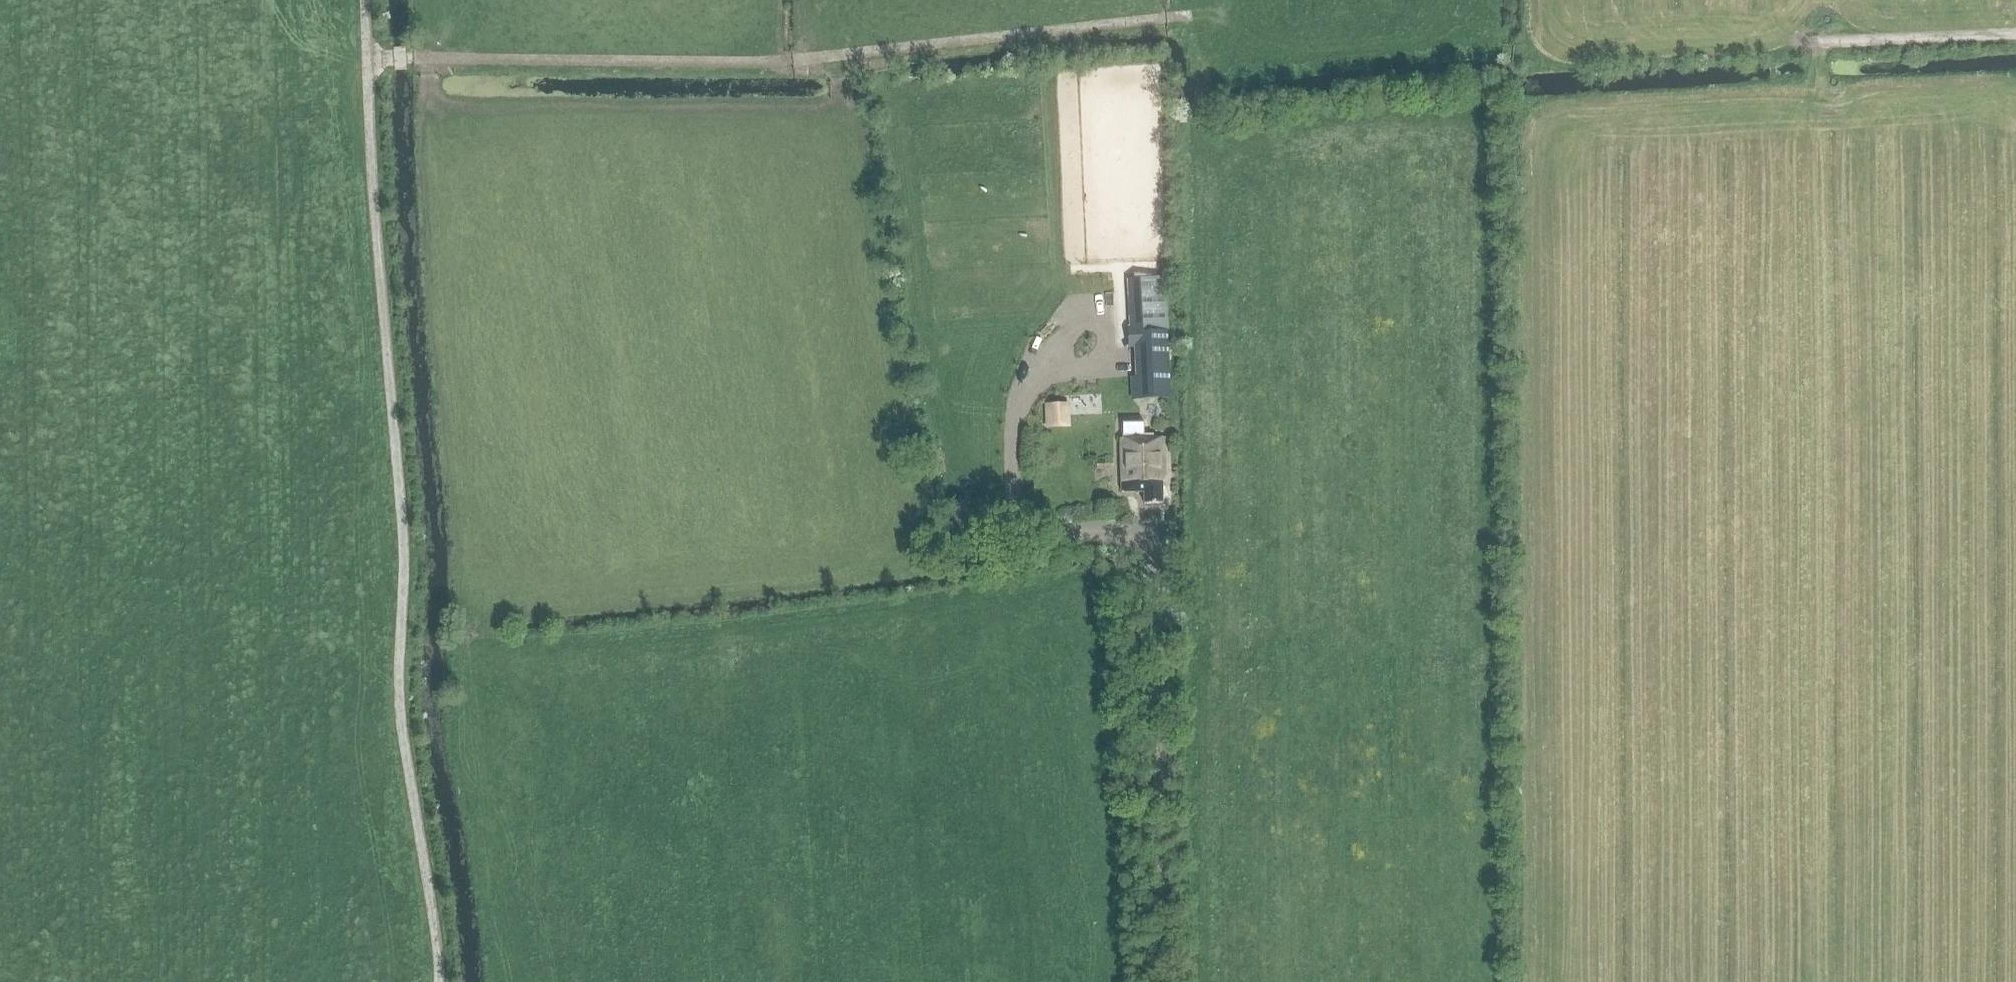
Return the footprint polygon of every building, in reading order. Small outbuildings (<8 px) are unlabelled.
[(1141,399),(1169,398),(1163,274),(1126,275),(1129,345),(1138,345),(1141,399)] [(1122,423),(1122,439),(1120,439),(1120,492),(1143,492),(1143,504),(1161,504),(1161,482),(1164,482),(1164,439),(1154,439),(1154,434),(1143,434),(1144,423),(1122,423)]
